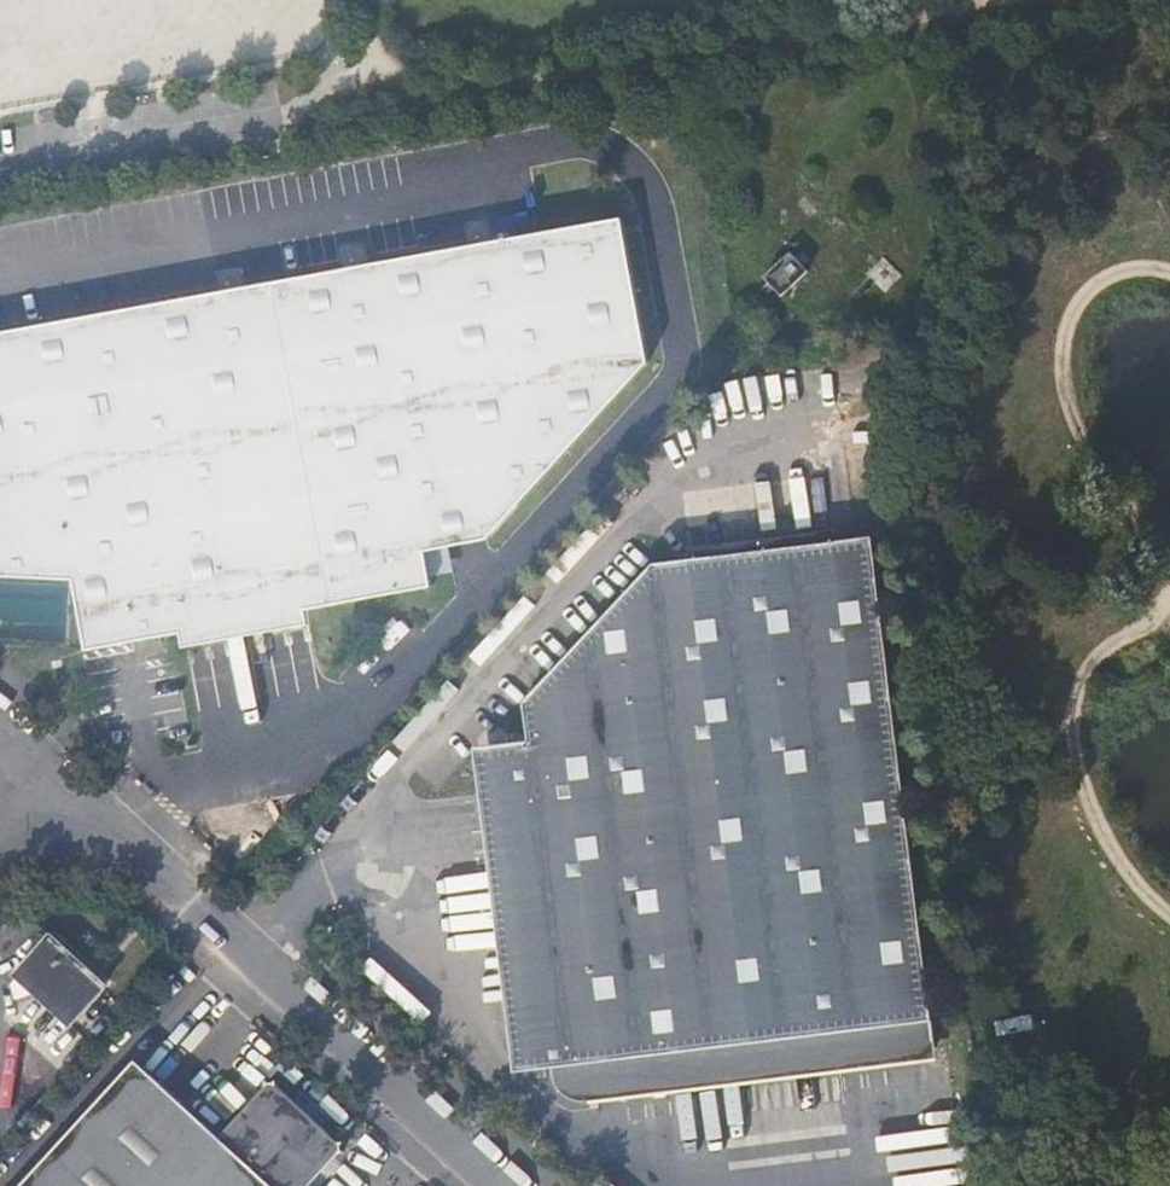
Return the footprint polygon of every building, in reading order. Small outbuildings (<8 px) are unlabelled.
[(625,223),(0,335),(0,574),(52,576),(66,643),(161,622),(162,626),(417,568),(409,532),(476,529),(647,362),(625,223)] [(796,249),(772,273),(789,290),(813,267),(796,249)] [(522,738),(487,742),(528,1065),(546,1063),(546,1068),(548,1076),(550,1080),(551,1083),(556,1088),(561,1092),(565,1095),(569,1096),(577,1098),(581,1098),(583,1098),(582,1087),(933,1050),(873,537),(645,563),(517,699),(522,738)] [(105,981),(51,932),(15,970),(70,1020),(105,981)] [(18,1185),(288,1185),(330,1138),(331,1138),(331,1134),(329,1134),(272,1082),(272,1080),(268,1080),(268,1082),(220,1134),(135,1058),(18,1185)] [(354,1185),(364,1185),(391,1157),(367,1134),(335,1168),(354,1185)]
